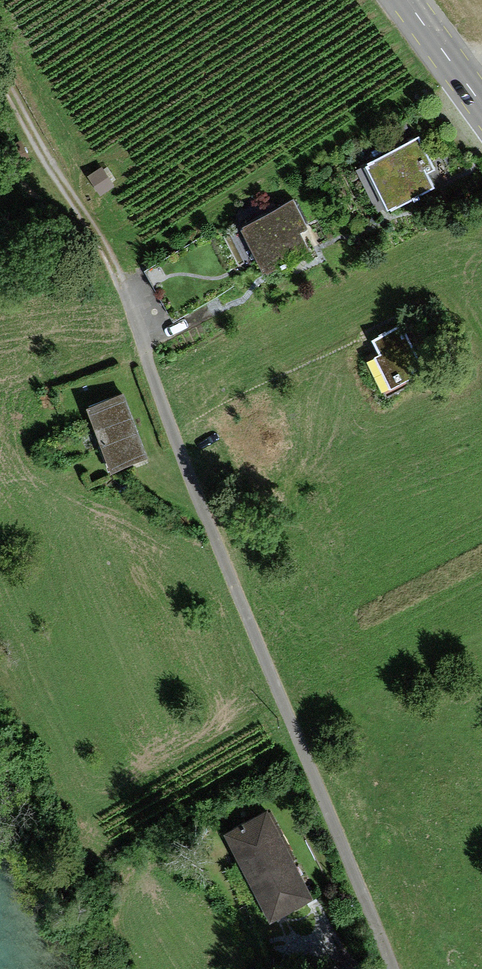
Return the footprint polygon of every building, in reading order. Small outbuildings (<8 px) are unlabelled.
[(431,163),(418,138),(364,166),(389,213),(433,190),(425,173),(434,168),(431,163)] [(102,168),(88,177),(100,196),(114,187),(102,168)] [(308,228),(293,200),(239,229),(265,277),(300,259),(311,253),(300,232),(308,228)] [(423,371),(399,326),(372,341),(377,351),(380,356),(374,359),(390,389),(423,371)] [(123,394),(84,407),(108,473),(140,463),(148,460),(123,394)] [(269,812),(223,835),(268,923),(301,906),(314,900),(269,812)]
